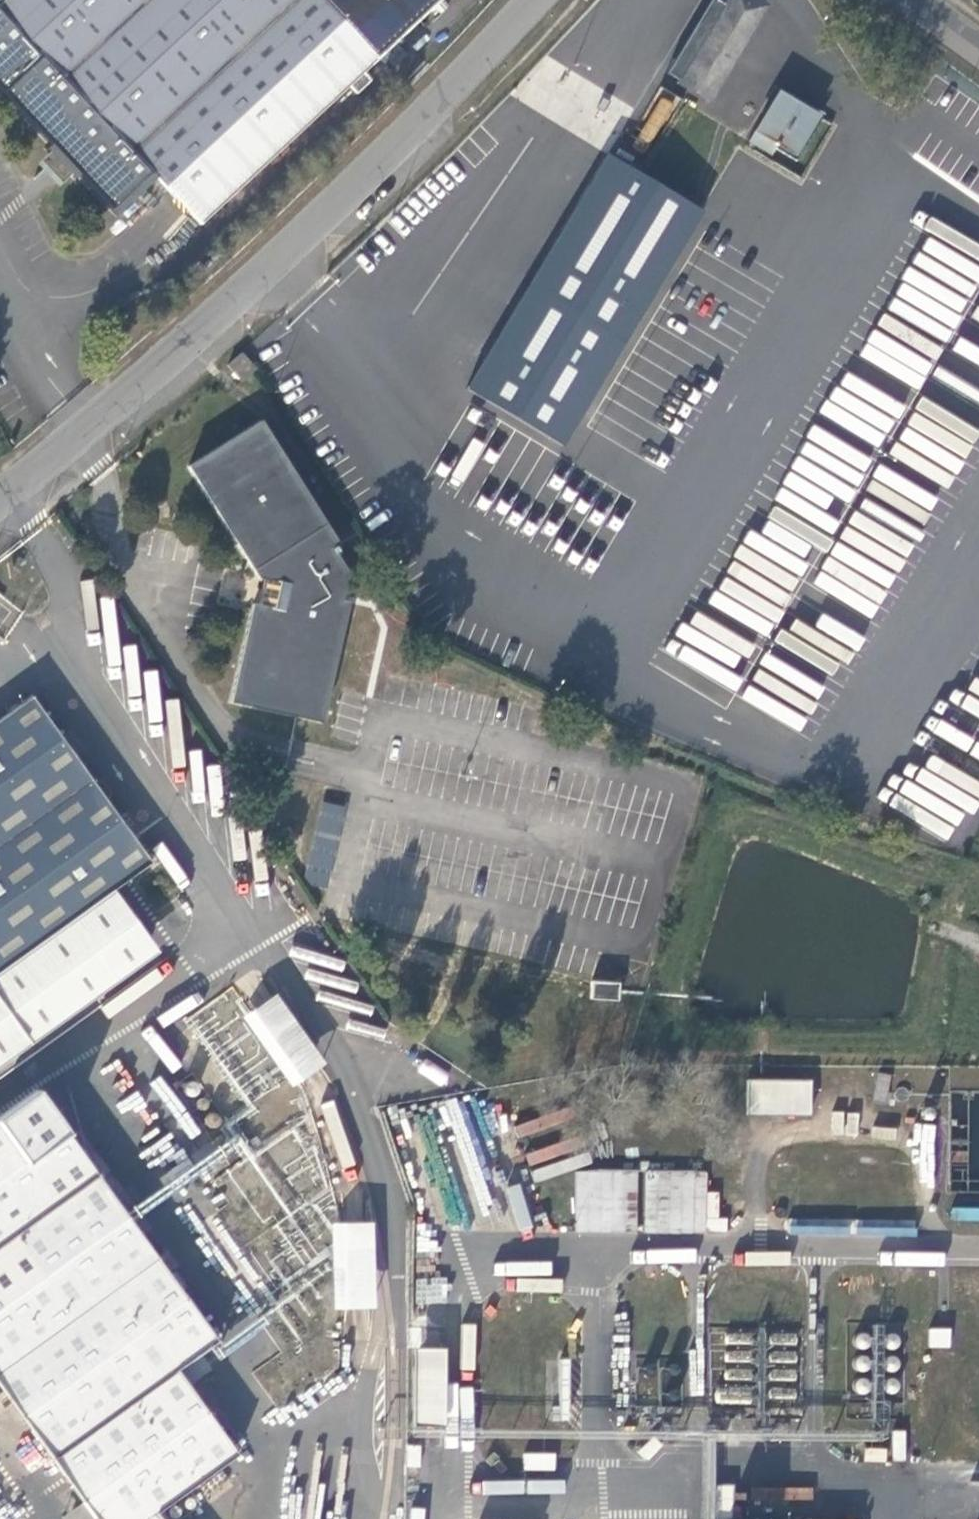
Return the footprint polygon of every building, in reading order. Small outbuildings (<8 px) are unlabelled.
[(114,210),(154,173),(201,225),(441,0),(0,0),(0,89),(114,210)] [(644,169),(678,188),(723,112),(710,104),(768,7),(757,0),(729,0),(726,6),(716,0),(713,0),(668,74),(680,82),(679,85),(691,92),(644,169)] [(781,147),(795,156),(818,120),(783,97),(760,133),(781,147)] [(781,147),(760,133),(753,144),(774,158),(781,147)] [(706,212),(610,157),(484,367),(533,396),(565,344),(611,371),(706,212)] [(713,220),(720,224),(726,216),(719,211),(713,220)] [(967,302),(978,278),(946,262),(952,251),(927,240),(924,247),(939,254),(933,267),(934,268),(928,281),(941,287),(946,278),(956,283),(951,294),(967,302)] [(533,396),(484,367),(469,392),(564,449),(611,371),(565,344),(533,396)] [(240,383),(254,372),(240,356),(227,367),(227,368),(240,383)] [(227,705),(318,726),(349,608),(341,604),(347,579),(334,562),(336,559),(336,556),(333,551),(337,548),(335,546),(255,428),(186,473),(258,582),(264,583),(258,609),(254,608),(227,705)] [(114,895),(152,868),(32,700),(0,723),(0,976),(114,895)] [(945,704),(901,782),(917,790),(961,712),(945,704)] [(978,734),(978,722),(971,717),(959,738),(973,745),(978,734)] [(978,794),(978,743),(974,755),(950,744),(926,796),(969,815),(978,794)] [(331,884),(343,806),(320,802),(307,880),(331,884)] [(150,946),(114,895),(0,976),(0,1054),(150,946)] [(284,992),(246,1012),(286,1088),(324,1068),(284,992)] [(815,1116),(816,1080),(752,1079),(752,1116),(815,1116)] [(158,1514),(238,1456),(179,1371),(218,1341),(38,1092),(0,1120),(0,1386),(96,1518),(162,1518),(158,1514)] [(575,1169),(574,1230),(637,1232),(639,1171),(575,1169)] [(334,1222),(331,1308),(375,1309),(377,1223),(334,1222)] [(950,1328),(928,1328),(928,1347),(950,1347),(950,1328)] [(417,1401),(445,1402),(446,1349),(418,1349),(417,1401)] [(719,1518),(739,1518),(737,1484),(719,1486),(719,1518)]
